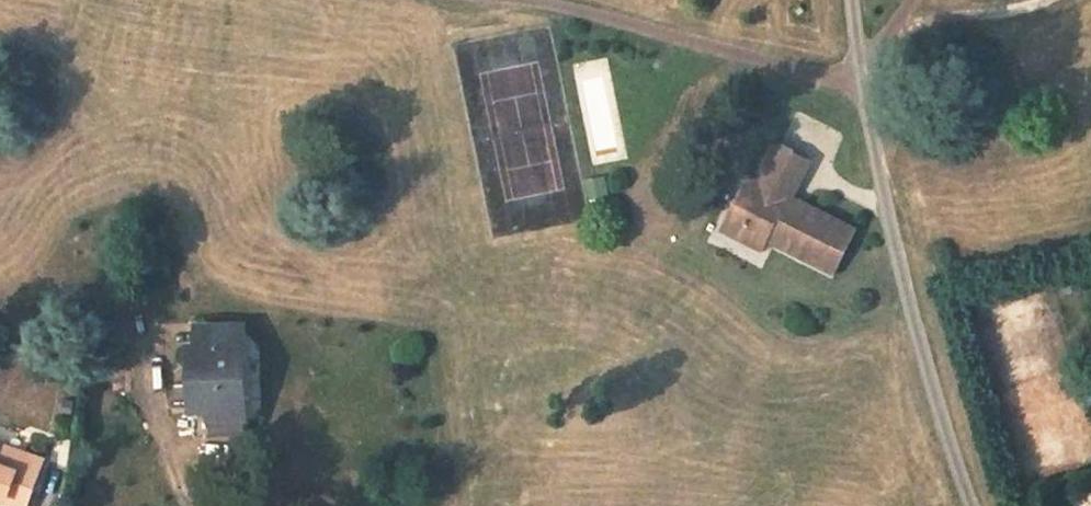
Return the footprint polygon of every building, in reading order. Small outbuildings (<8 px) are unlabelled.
[(834,272),(855,232),(789,199),(809,159),(779,144),(758,184),(746,177),(725,218),(739,225),(734,234),(764,249),(769,239),(834,272)] [(725,218),(720,228),(734,234),(739,225),(725,218)] [(202,352),(197,352),(197,408),(221,408),(221,405),(240,404),(240,351),(239,328),(201,329),(202,352)] [(213,409),(213,433),(240,433),(240,404),(221,405),(221,408),(213,409)] [(41,461),(0,446),(0,504),(6,505),(25,505),(41,461)]
